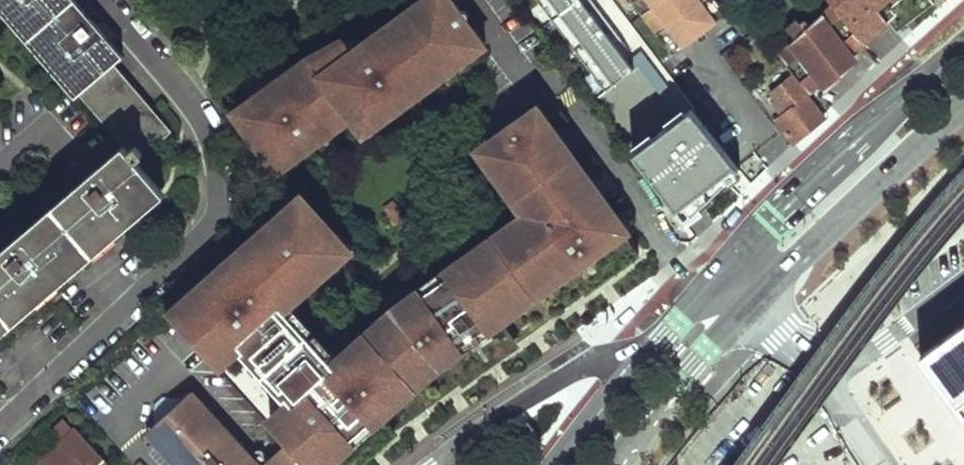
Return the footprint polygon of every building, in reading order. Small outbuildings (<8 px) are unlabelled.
[(86,91),(121,61),(130,53),(84,0),(6,0),(86,91)] [(232,114),(275,174),(297,159),(294,156),(317,139),(314,134),(337,119),(342,127),(351,120),(347,113),(370,97),(374,104),(376,106),(384,100),(395,115),(471,57),(469,53),(483,44),(451,0),(426,0),(395,23),(398,27),(381,39),(378,35),(353,53),(347,46),(345,42),(329,52),(332,57),(314,70),(310,65),(301,72),(298,66),(271,86),(275,92),(255,106),(251,100),(232,114)] [(592,0),(540,0),(608,89),(634,69),(613,42),(620,37),(592,0)] [(675,57),(727,14),(716,0),(630,0),(675,57)] [(856,33),(865,44),(889,22),(878,5),(885,0),(831,0),(856,33)] [(777,52),(813,96),(823,87),(828,94),(866,63),(857,51),(865,44),(856,33),(848,40),(836,26),(844,19),(835,7),(806,31),(797,20),(789,27),(797,36),(777,52)] [(389,15),(347,46),(353,53),(378,35),(381,39),(398,27),(395,23),(392,19),(389,15)] [(469,53),(471,57),(485,47),(483,44),(469,53)] [(129,140),(136,149),(171,120),(121,61),(86,91),(129,140)] [(825,117),(823,113),(792,75),(771,90),(777,97),(774,101),(783,114),(777,118),(794,139),(825,117)] [(271,86),(251,100),(255,106),(275,92),(271,86)] [(347,113),(351,120),(362,112),(374,104),(370,97),(347,113)] [(384,100),(376,106),(387,121),(395,115),(384,100)] [(634,154),(679,213),(737,168),(692,109),(634,154)] [(173,318),(214,364),(240,341),(246,348),(241,352),(283,398),(287,395),(293,402),(270,425),(287,443),(307,464),(356,464),(349,455),(380,431),(386,439),(474,373),(468,364),(500,340),(508,350),(640,255),(599,200),(585,210),(577,199),(591,188),(538,116),(517,130),(506,128),(503,140),(485,153),(531,214),(498,238),(499,242),(484,254),(469,263),(467,260),(391,317),(393,321),(344,365),(340,361),(332,368),(280,306),(342,250),(302,204),(237,262),(173,318)] [(294,156),(297,159),(332,134),(342,127),(337,119),(314,134),(317,139),(294,156)] [(165,182),(136,149),(129,140),(0,252),(0,328),(165,182)] [(591,188),(577,199),(585,210),(599,200),(595,194),(591,188)] [(228,252),(165,308),(173,318),(237,262),(228,252)] [(921,355),(963,412),(963,323),(921,355)] [(500,340),(468,364),(474,373),(508,350),(500,340)] [(240,341),(214,364),(221,371),(241,352),(246,348),(240,341)] [(191,393),(186,397),(194,404),(199,400),(191,393)] [(184,398),(243,464),(247,464),(252,460),(199,400),(194,404),(186,397),(184,398)] [(150,429),(157,436),(152,441),(174,464),(243,464),(184,398),(182,400),(161,398),(154,404),(154,425),(150,429)] [(75,427),(38,460),(42,464),(110,464),(75,427)] [(157,436),(150,429),(145,433),(152,441),(157,436)] [(380,431),(349,455),(356,464),(386,439),(380,431)] [(287,443),(262,464),(307,464),(287,443)]
